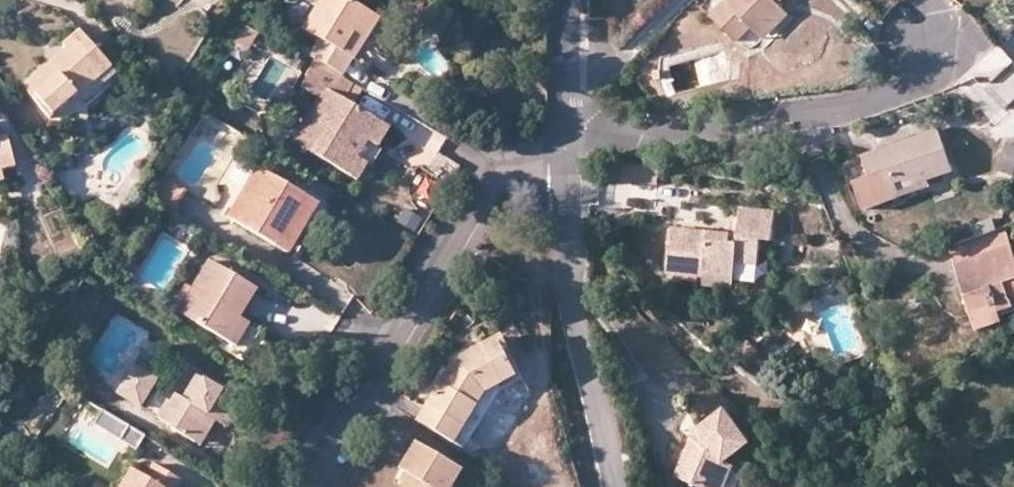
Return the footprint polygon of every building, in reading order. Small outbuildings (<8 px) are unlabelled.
[(340,76),(346,68),(351,59),(337,50),(351,29),(364,37),(377,16),(351,0),(316,0),(299,28),(315,38),(305,55),(340,76)] [(754,31),(780,6),(776,1),(778,0),(726,0),(726,1),(724,0),(722,0),(710,13),(736,40),(749,27),(754,31)] [(780,6),(754,31),(762,38),(787,13),(780,6)] [(337,50),(351,59),(364,37),(351,29),(337,50)] [(64,46),(68,51),(73,58),(64,66),(52,76),(46,68),(23,89),(50,121),(111,70),(80,34),(64,46)] [(73,58),(68,51),(46,68),(52,76),(64,66),(73,58)] [(1009,56),(981,84),(1002,105),(1013,93),(1013,62),(1009,56)] [(340,98),(350,82),(340,76),(315,61),(299,85),(323,101),(329,91),(340,98)] [(354,107),(364,90),(350,82),(340,98),(354,107)] [(355,158),(376,121),(365,114),(354,107),(340,98),(329,91),(323,101),(316,113),(329,120),(310,153),(349,176),(359,160),(355,158)] [(329,120),(316,113),(296,144),(310,153),(329,120)] [(354,179),(385,126),(376,121),(355,158),(359,160),(349,176),(354,179)] [(879,202),(901,195),(898,187),(927,178),(952,169),(937,127),(891,142),(862,152),(869,172),(879,202)] [(5,175),(2,165),(15,162),(7,131),(0,133),(0,176),(5,175)] [(1007,141),(998,167),(1013,172),(1013,143),(1007,141)] [(274,247),(303,195),(257,168),(236,203),(245,208),(235,224),(257,237),(274,247)] [(879,202),(869,172),(854,177),(865,207),(879,202)] [(146,198),(170,212),(183,189),(161,174),(146,198)] [(898,187),(901,195),(929,185),(927,178),(898,187)] [(317,203),(303,195),(274,247),(286,253),(317,203)] [(93,209),(85,203),(80,210),(88,216),(93,209)] [(695,232),(675,230),(669,276),(709,280),(709,274),(737,277),(738,265),(760,267),(763,242),(774,243),(777,214),(741,210),(738,237),(695,232)] [(415,234),(422,220),(404,211),(397,225),(415,234)] [(543,225),(543,215),(527,216),(527,226),(543,225)] [(955,261),(1010,243),(1004,225),(949,242),(955,261)] [(955,261),(960,276),(971,310),(994,302),(997,311),(1012,306),(1010,297),(1013,296),(1013,256),(1010,243),(955,261)] [(208,263),(190,291),(194,294),(182,314),(230,343),(243,321),(238,318),(248,302),(255,289),(208,263)] [(194,294),(190,291),(177,312),(182,314),(194,294)] [(249,324),(243,321),(230,343),(235,346),(249,324)] [(424,411),(416,424),(451,445),(487,385),(499,379),(501,381),(521,370),(500,334),(453,362),(424,411)] [(860,344),(835,355),(838,365),(864,354),(860,344)] [(154,378),(133,365),(116,391),(138,404),(154,378)] [(451,445),(464,452),(500,391),(525,377),(521,370),(501,381),(499,379),(487,385),(451,445)] [(208,415),(215,419),(225,425),(234,410),(232,408),(240,396),(222,385),(220,389),(195,374),(181,398),(173,393),(169,400),(166,399),(155,416),(170,425),(170,426),(182,433),(192,440),(208,415)] [(887,380),(871,386),(875,396),(891,390),(887,380)] [(147,440),(105,413),(96,427),(138,453),(147,440)] [(700,432),(701,436),(698,438),(692,450),(676,478),(693,486),(713,486),(723,469),(753,452),(733,413),(700,432)] [(198,443),(215,419),(208,415),(192,440),(198,443)] [(415,445),(407,457),(398,470),(407,476),(401,486),(451,486),(459,472),(415,445)] [(181,481),(168,474),(152,465),(145,478),(132,471),(122,486),(177,486),(181,481)] [(723,469),(713,486),(728,486),(734,476),(723,469)]
